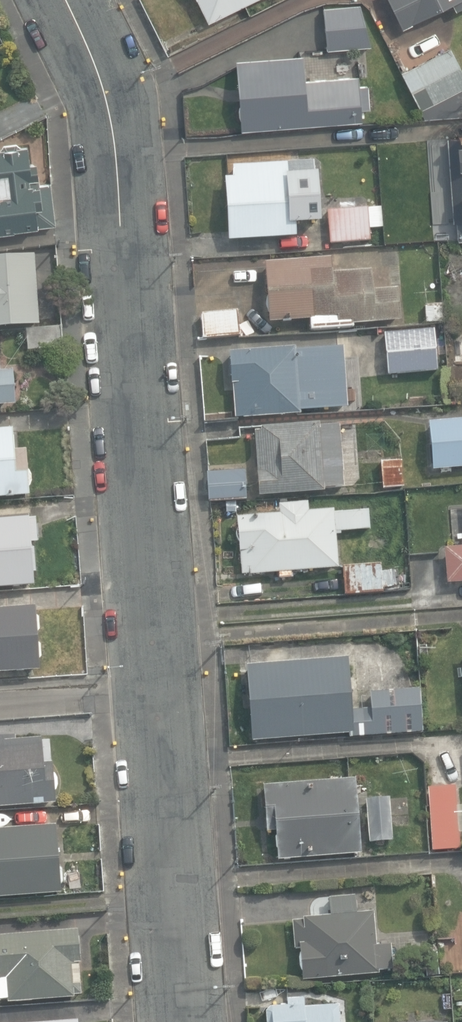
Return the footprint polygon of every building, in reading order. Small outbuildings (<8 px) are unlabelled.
[(209,22),(254,0),(198,0),(209,22)] [(402,29),(452,4),(455,11),(461,8),(461,0),(388,0),(402,29)] [(323,8),(327,50),(371,47),(360,5),(323,8)] [(461,116),(461,74),(449,48),(400,72),(424,119),(461,116)] [(236,60),(241,130),(363,121),(362,110),(371,110),(369,85),(359,85),(359,76),(305,80),(303,56),(236,60)] [(447,138),(453,221),(455,221),(457,241),(461,240),(461,137),(447,138)] [(56,224),(50,182),(40,184),(37,163),(30,164),(28,146),(0,150),(0,233),(56,224)] [(226,178),(230,241),(297,237),(296,224),(318,223),(315,161),(233,166),(234,177),(226,178)] [(328,210),(331,243),(371,240),(368,207),(328,210)] [(39,324),(31,254),(0,258),(0,328),(39,324)] [(311,320),(312,331),(354,327),(354,324),(400,320),(398,288),(374,290),(373,270),(334,273),(333,258),(265,263),(270,323),(311,320)] [(425,305),(426,323),(444,321),(442,304),(425,305)] [(244,336),(263,335),(261,307),(242,308),(244,336)] [(202,315),(204,337),(240,335),(239,312),(202,315)] [(26,330),(28,350),(63,347),(61,327),(26,330)] [(385,334),(389,375),(439,371),(435,330),(385,334)] [(347,407),(343,346),(294,350),(294,347),(229,352),(231,384),(233,384),(235,418),(244,417),(244,418),(299,414),(299,411),(347,407)] [(17,407),(14,369),(1,370),(0,361),(0,408),(17,407)] [(433,471),(461,468),(461,419),(429,423),(433,471)] [(255,432),(260,496),(324,491),(324,488),(345,486),(340,424),(319,425),(319,423),(261,428),(261,432),(255,432)] [(30,495),(26,448),(15,449),(14,428),(0,429),(0,497),(30,495)] [(380,462),(383,488),(403,486),(400,460),(380,462)] [(207,471),(208,501),(247,499),(245,469),(207,471)] [(278,573),(279,577),(291,576),(291,572),(339,567),(336,531),(370,528),(368,511),(335,514),(334,509),(309,511),(308,502),(279,505),(279,513),(236,517),(242,576),(278,573)] [(36,584),(33,542),(39,541),(37,517),(0,519),(0,587),(36,584)] [(444,548),(447,583),(461,582),(461,547),(444,548)] [(343,565),(345,594),(383,592),(383,587),(400,586),(399,570),(381,571),(381,563),(343,565)] [(40,670),(36,605),(0,608),(0,672),(40,670)] [(296,661),(295,641),(261,643),(262,663),(247,664),(252,741),(350,734),(350,737),(422,732),(419,689),(369,692),(370,708),(350,710),(348,689),(355,689),(355,677),(347,677),(346,657),(296,661)] [(15,735),(0,736),(0,807),(56,803),(53,762),(50,763),(48,741),(42,741),(42,737),(16,739),(15,735)] [(276,831),(278,859),(361,853),(355,778),(263,785),(267,832),(276,831)] [(432,850),(460,849),(459,832),(461,832),(461,805),(457,805),(455,785),(428,787),(432,850)] [(366,799),(370,842),(394,840),(390,797),(366,799)] [(62,892),(57,823),(0,827),(0,896),(62,892)] [(300,947),(303,979),(379,973),(379,969),(392,968),(390,944),(377,945),(374,911),(357,912),(356,896),(329,898),(331,915),(303,917),(303,919),(292,920),(295,948),(300,947)] [(8,1000),(8,1002),(83,996),(77,929),(0,935),(0,1001),(8,1000)] [(267,1021),(340,1021),(338,1004),(306,1006),(305,996),(287,998),(287,1005),(270,1006),(266,1011),(267,1021)]
